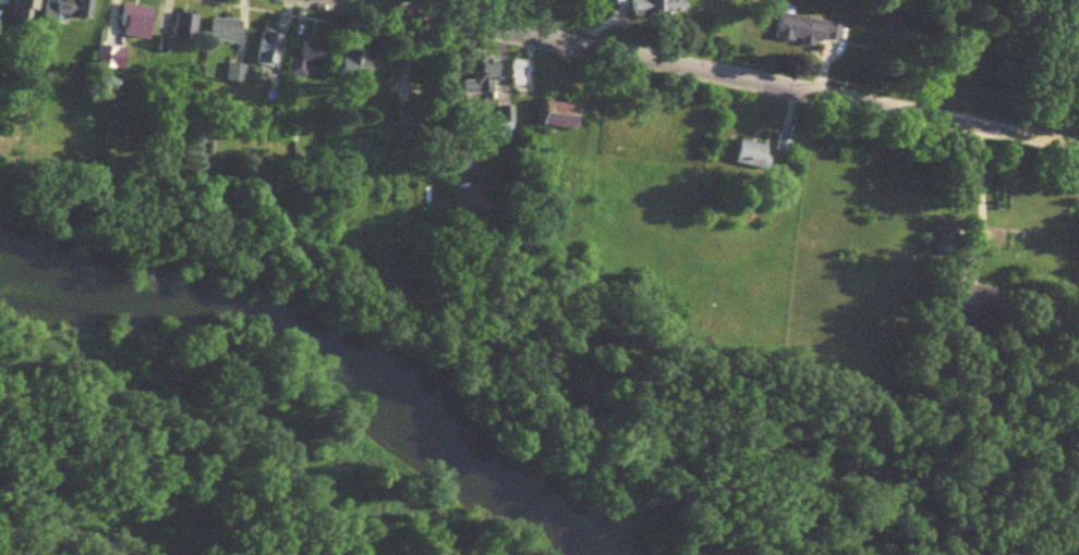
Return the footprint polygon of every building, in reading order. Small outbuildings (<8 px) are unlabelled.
[(689,1),(634,1),(634,21),(689,21),(689,1)] [(62,29),(62,23),(93,25),(95,6),(47,2),(45,28),(62,29)] [(120,41),(152,47),(157,15),(125,9),(120,41)] [(198,47),(198,19),(175,19),(175,47),(198,47)] [(837,47),(841,29),(795,20),(792,37),(837,47)] [(209,45),(243,48),(245,24),(212,21),(209,45)] [(255,65),(276,73),(288,42),(267,34),(255,65)] [(332,50),(300,42),(291,78),(308,82),(311,70),(326,74),(332,50)] [(337,50),(337,82),(375,82),(375,50),(337,50)] [(100,52),(100,73),(127,73),(127,52),(100,52)] [(530,65),(512,65),(512,92),(530,92),(530,65)] [(387,92),(397,103),(411,91),(401,80),(387,92)] [(548,107),(548,132),(584,133),(585,108),(548,107)] [(771,174),(775,150),(744,144),(740,169),(771,174)] [(459,178),(480,178),(480,158),(459,158),(459,178)] [(955,230),(940,226),(936,246),(951,249),(955,230)] [(990,334),(1000,295),(966,287),(963,300),(955,298),(949,324),(990,334)]
